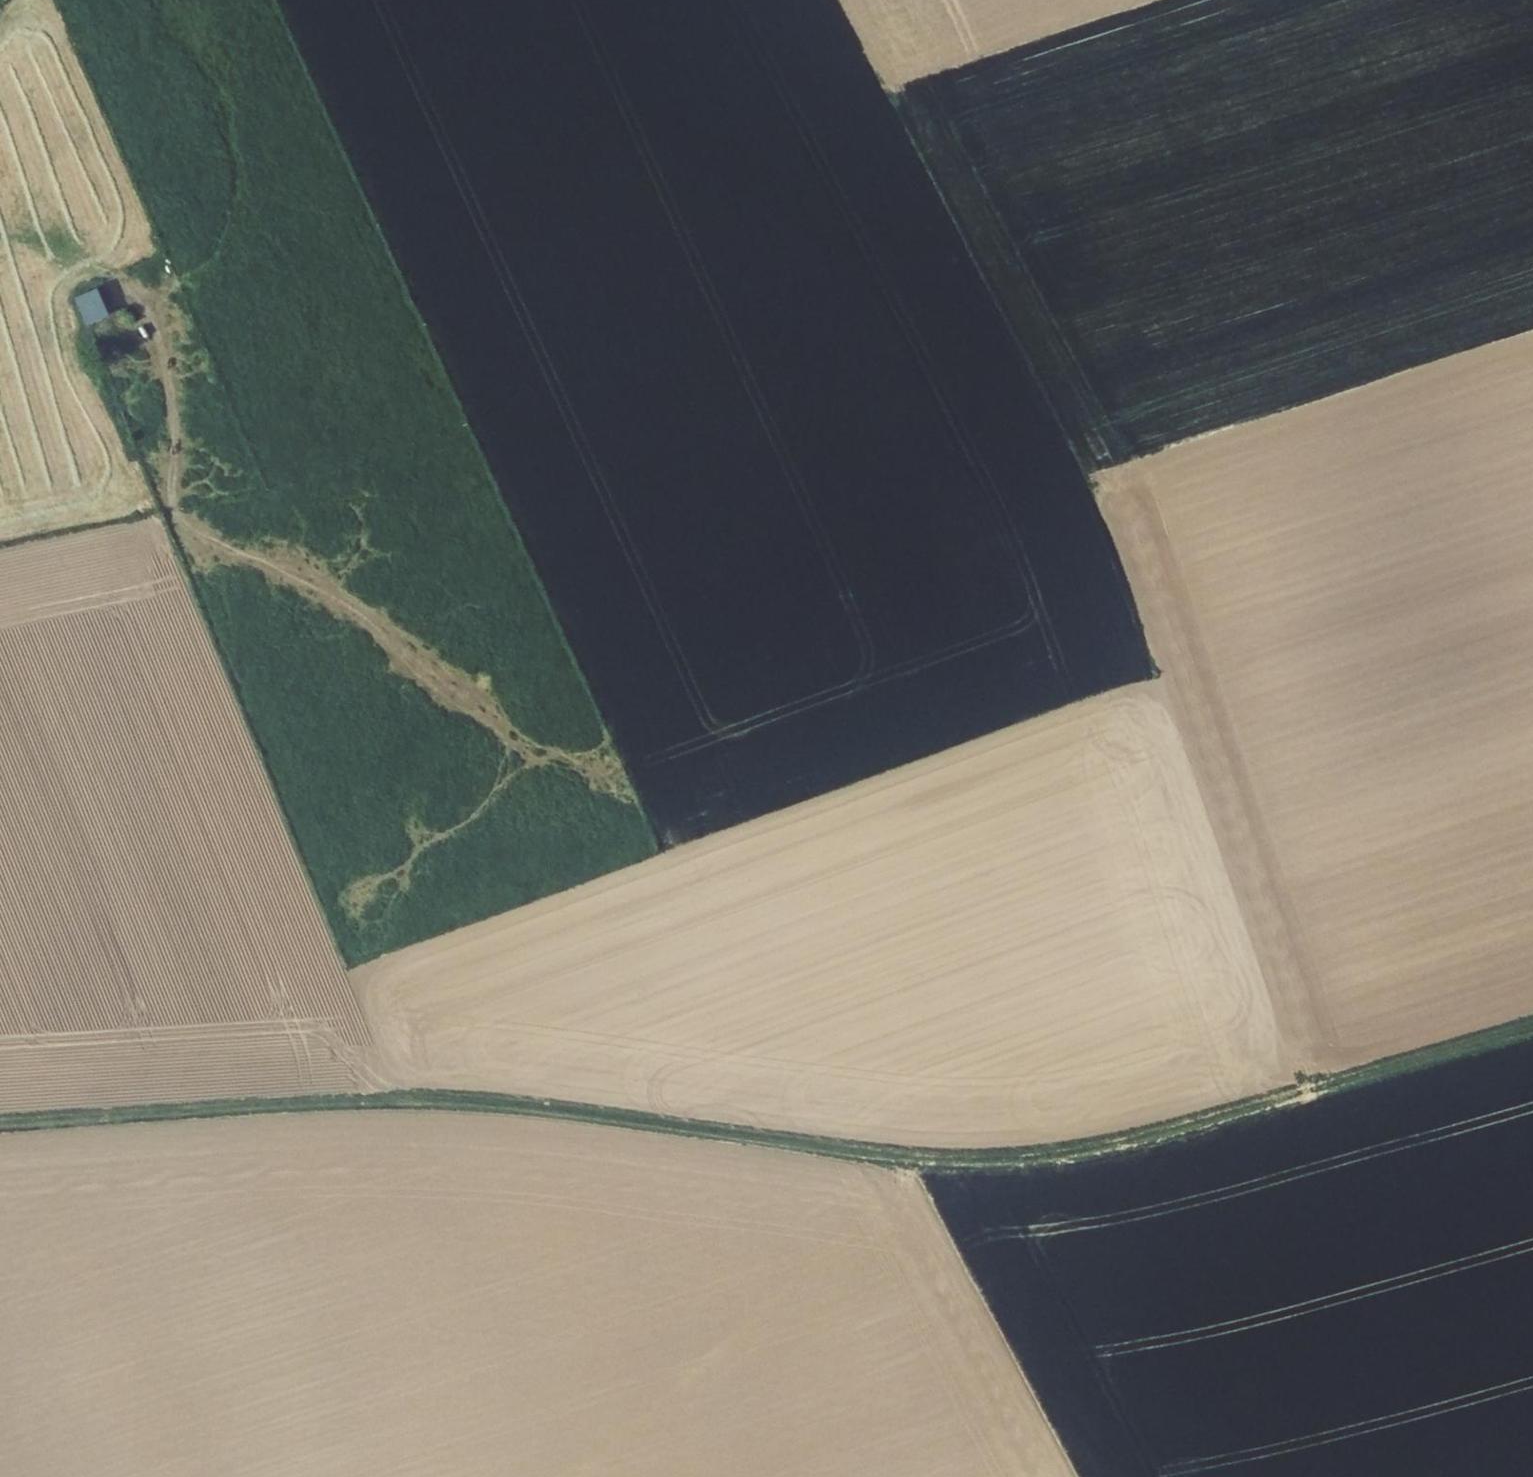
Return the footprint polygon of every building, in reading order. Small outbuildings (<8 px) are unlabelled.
[(75,296),(93,339),(112,331),(94,289),(75,296)]
